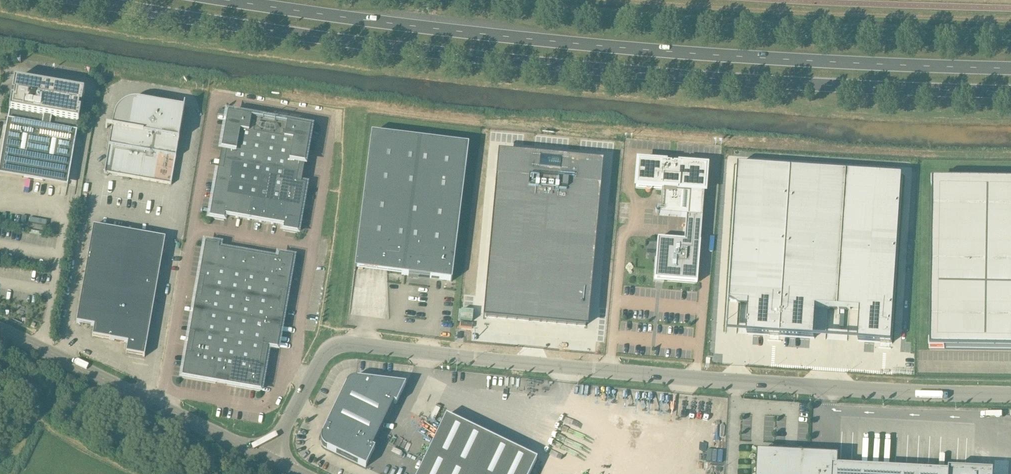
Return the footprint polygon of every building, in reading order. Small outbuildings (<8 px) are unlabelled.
[(84,93),(15,81),(13,95),(15,95),(14,100),(12,99),(0,166),(69,178),(81,111),(79,111),(80,106),(82,107),(84,93)] [(185,110),(140,102),(135,101),(131,102),(127,103),(123,106),(120,108),(117,112),(115,116),(114,120),(112,129),(105,174),(171,185),(185,110)] [(311,130),(228,116),(222,151),(226,152),(223,172),(218,171),(210,218),(224,221),(225,216),(284,226),(283,231),(297,233),(306,186),(296,184),(300,165),(304,166),(311,130)] [(469,146),(371,134),(355,270),(452,282),(469,146)] [(487,297),(485,318),(586,327),(588,306),(597,209),(598,189),(600,189),(601,187),(599,187),(600,166),(563,163),(563,159),(560,159),(560,163),(540,161),(541,157),(538,157),(538,161),(500,157),(498,177),(496,177),(496,180),(498,180),(487,297)] [(704,194),(706,168),(638,163),(636,188),(645,189),(645,190),(646,190),(646,191),(647,192),(648,192),(649,192),(650,192),(651,192),(651,191),(652,190),(662,190),(660,215),(686,217),(684,242),(657,240),(654,281),(697,284),(700,243),(702,219),(704,194)] [(736,166),(727,302),(749,304),(747,335),(815,339),(817,308),(860,311),(858,342),(892,344),(903,177),(736,166)] [(933,182),(931,350),(1010,351),(1010,183),(933,182)] [(165,239),(94,227),(77,323),(94,327),(92,337),(128,343),(126,354),(145,357),(165,239)] [(220,246),(206,244),(199,279),(204,280),(201,300),(196,299),(190,334),(195,335),(191,355),(186,354),(182,378),(216,383),(217,379),(228,381),(227,385),(261,391),(265,368),(260,367),(263,347),(277,350),(283,314),(279,313),(282,294),(287,294),(293,259),(279,256),(278,261),(243,255),(219,251),(220,246)] [(406,385),(357,379),(356,379),(353,380),(351,380),(349,382),(347,383),(346,385),(322,435),(321,437),(321,439),(321,441),(321,442),(322,444),(323,445),(324,446),(325,448),(327,449),(366,468),(375,449),(372,448),(394,403),(396,405),(406,385)] [(998,426),(1010,426),(1010,411),(999,411),(998,426)] [(751,425),(752,415),(743,414),(742,424),(751,425)] [(418,473),(471,473),(429,454),(446,418),(448,418),(446,416),(418,473)] [(448,418),(446,418),(429,454),(471,473),(529,473),(536,461),(534,460),(534,459),(448,418)] [(834,457),(764,453),(763,473),(972,473),(954,473),(954,471),(950,471),(950,473),(834,467),(834,457)]
